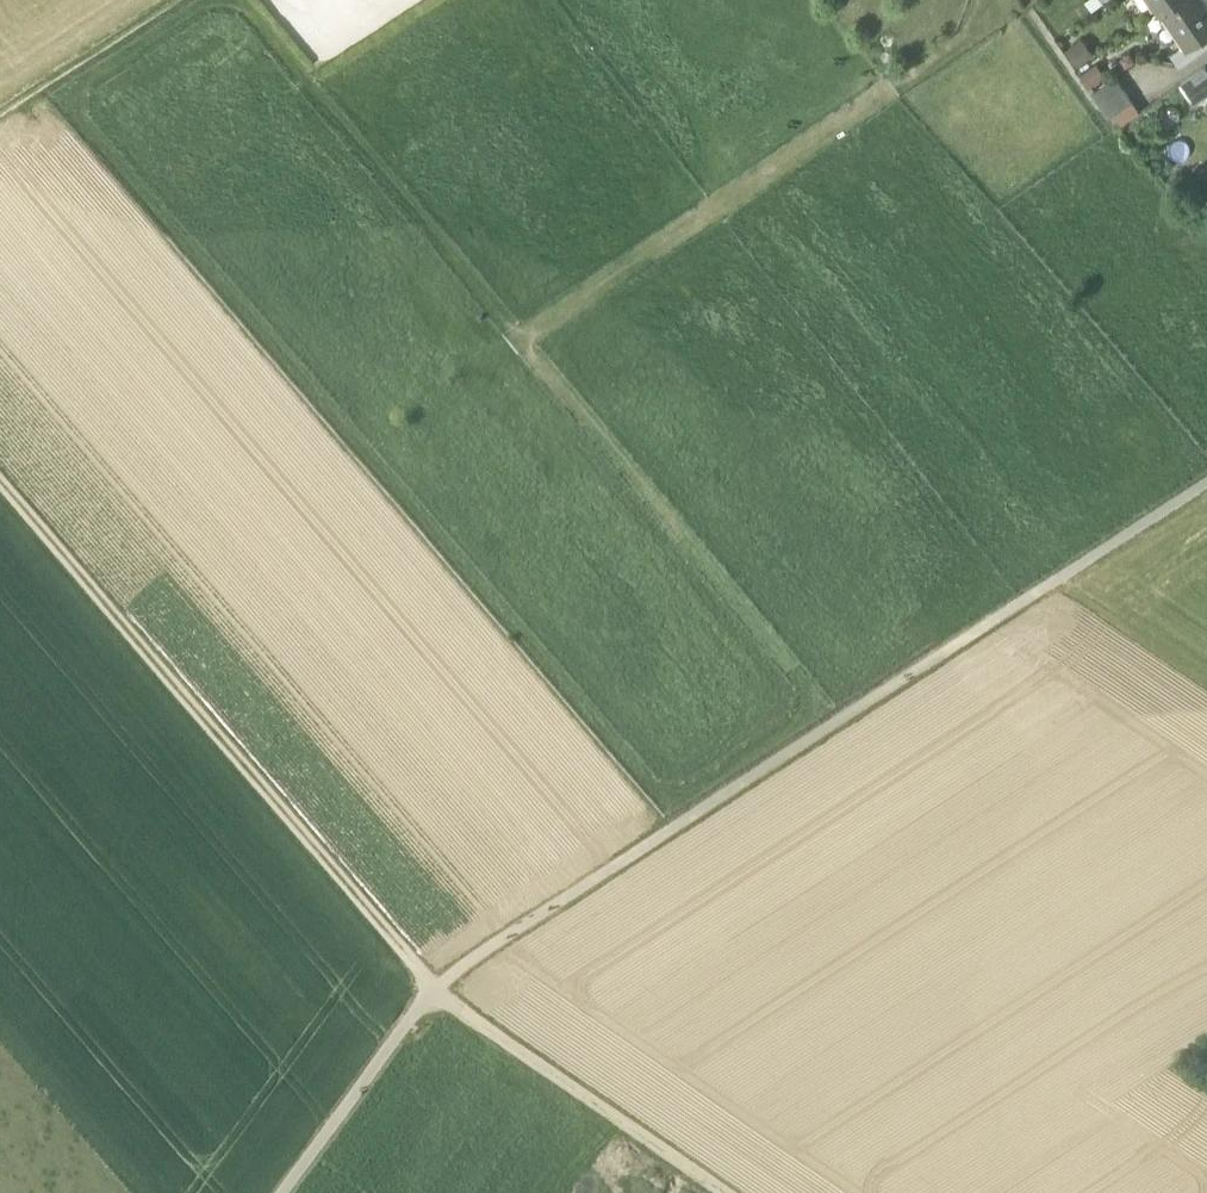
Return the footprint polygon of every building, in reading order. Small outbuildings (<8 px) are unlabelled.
[(1163,9),(1165,7),(1175,0),(1157,0),(1163,9)] [(1165,7),(1189,41),(1190,41),(1204,31),(1205,32),(1206,30),(1206,0),(1175,0),(1165,7)] [(1170,54),(1179,67),(1206,47),(1206,35),(1205,32),(1204,31),(1190,41),(1189,41),(1170,54)] [(1181,83),(1196,103),(1206,95),(1206,69),(1205,66),(1181,83)] [(1123,88),(1115,77),(1092,93),(1100,105),(1123,88)] [(1123,88),(1100,105),(1109,117),(1111,116),(1132,101),(1123,88)] [(1132,101),(1111,116),(1119,126),(1139,112),(1132,101)]
